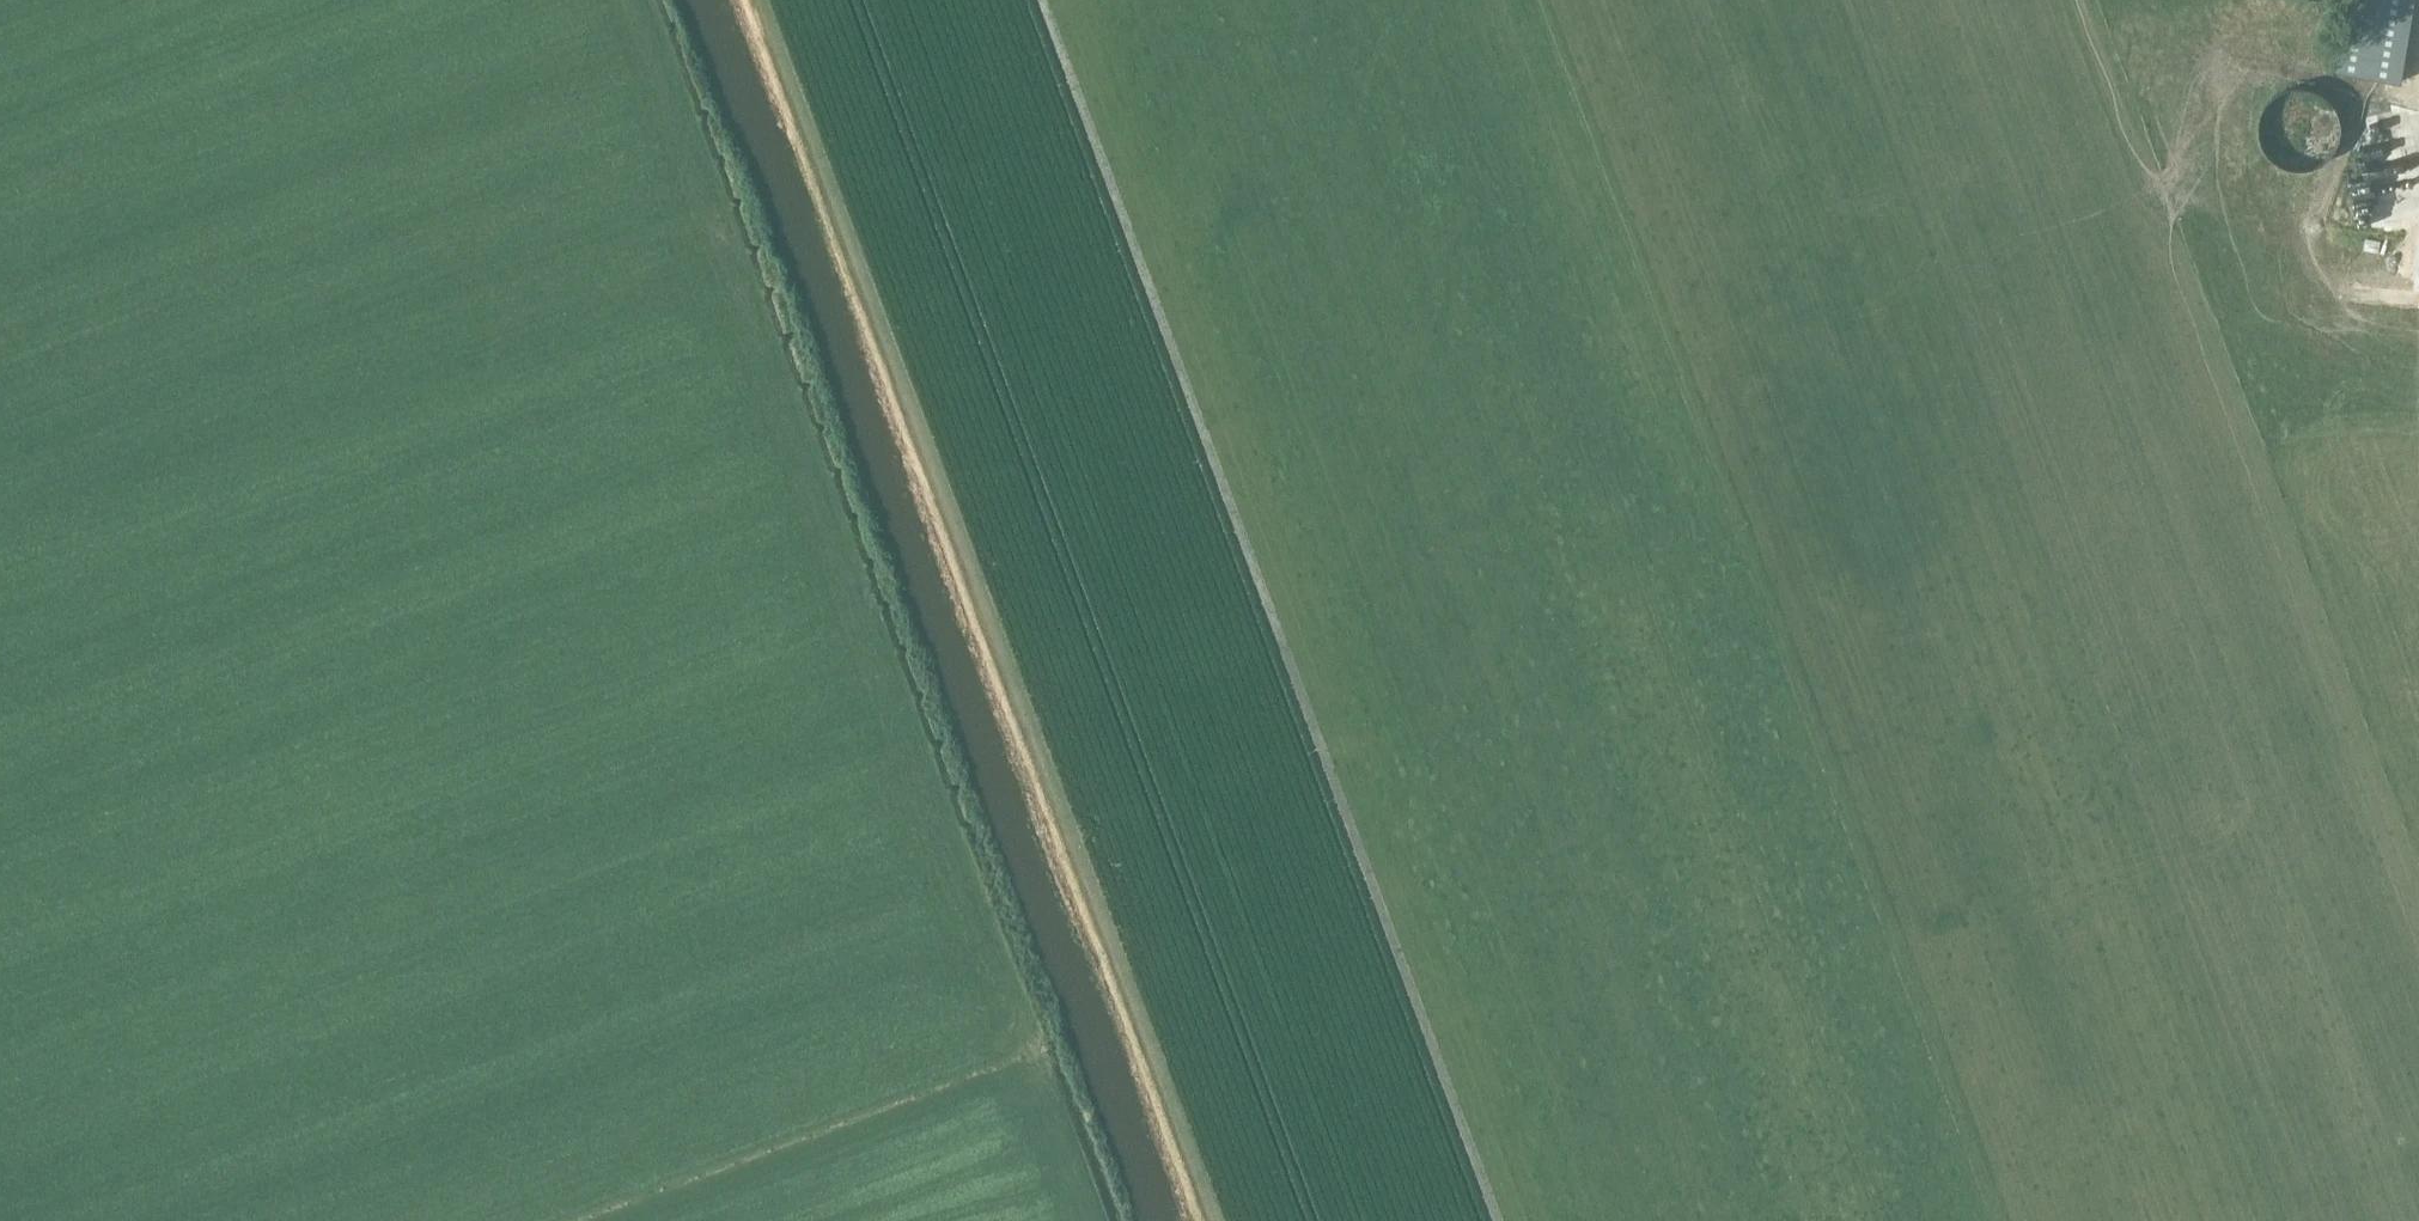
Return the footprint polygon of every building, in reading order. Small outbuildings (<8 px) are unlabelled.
[(2337,76),(2399,85),(2412,0),(2349,0),(2337,76)]
